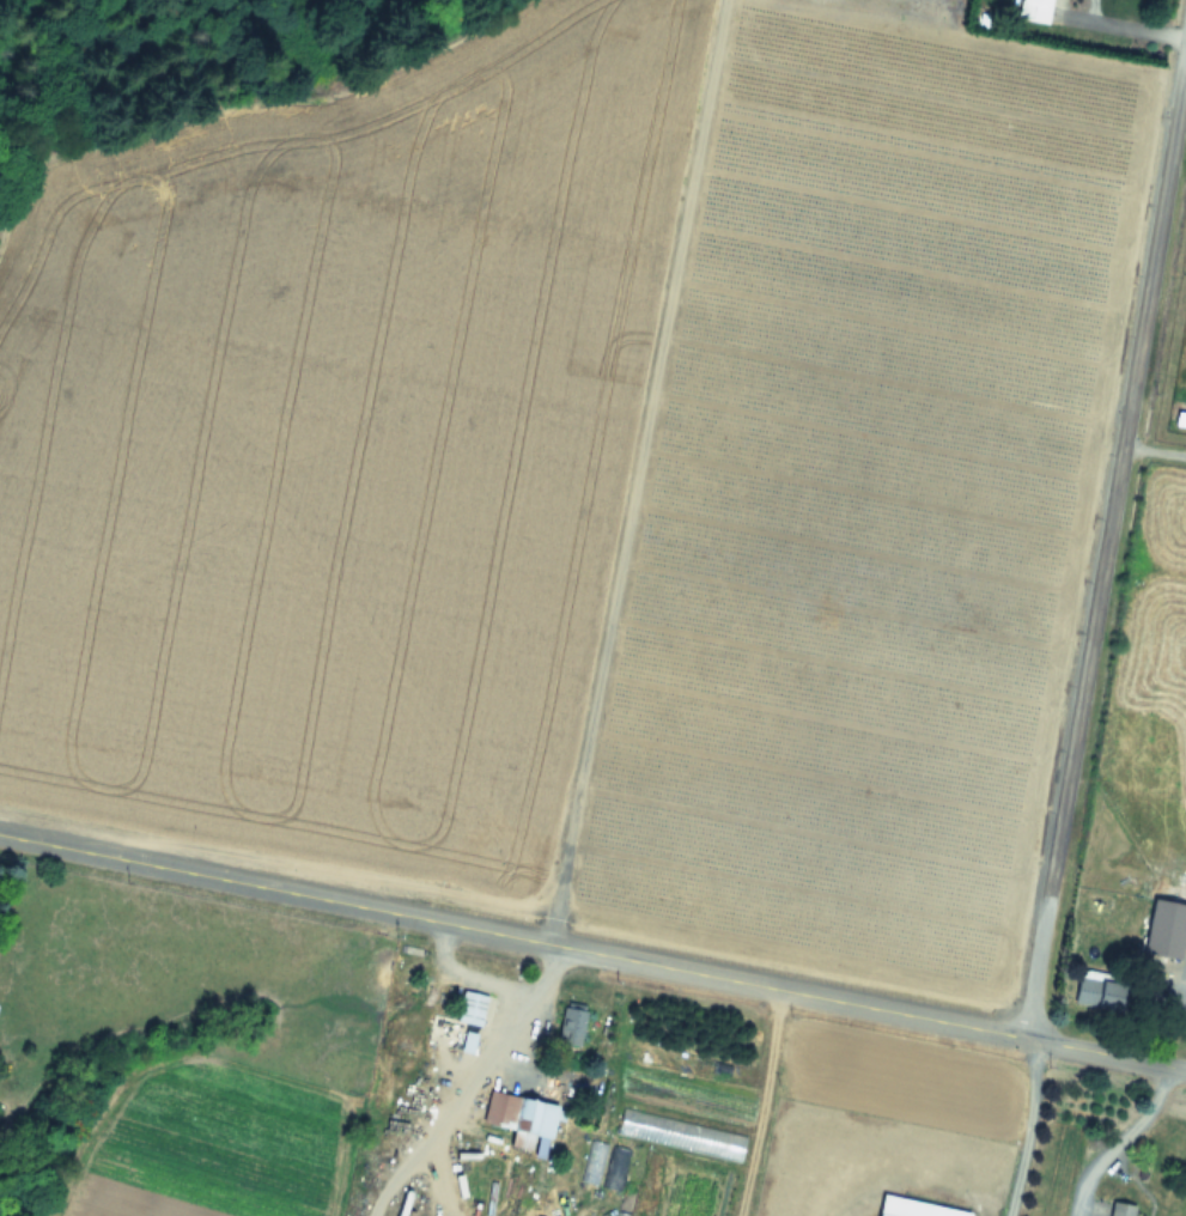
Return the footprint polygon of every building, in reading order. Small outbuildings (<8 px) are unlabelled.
[(1048,24),(1051,0),(1021,0),(1018,19),(1048,24)] [(1173,923),(1148,919),(1142,958),(1167,962),(1173,923)] [(1176,937),(1172,962),(1185,965),(1185,939),(1176,937)] [(1074,1002),(1122,1009),(1126,976),(1079,970),(1074,1002)] [(456,1020),(479,1026),(487,994),(463,988),(456,1020)] [(583,1005),(562,1004),(561,1044),(582,1044),(583,1005)] [(533,1135),(551,1138),(558,1103),(489,1089),(483,1123),(513,1129),(510,1145),(531,1149),(533,1135)] [(970,1209),(881,1193),(877,1215),(969,1215),(970,1209)] [(1135,1204),(1111,1201),(1109,1215),(1134,1215),(1135,1204)]
